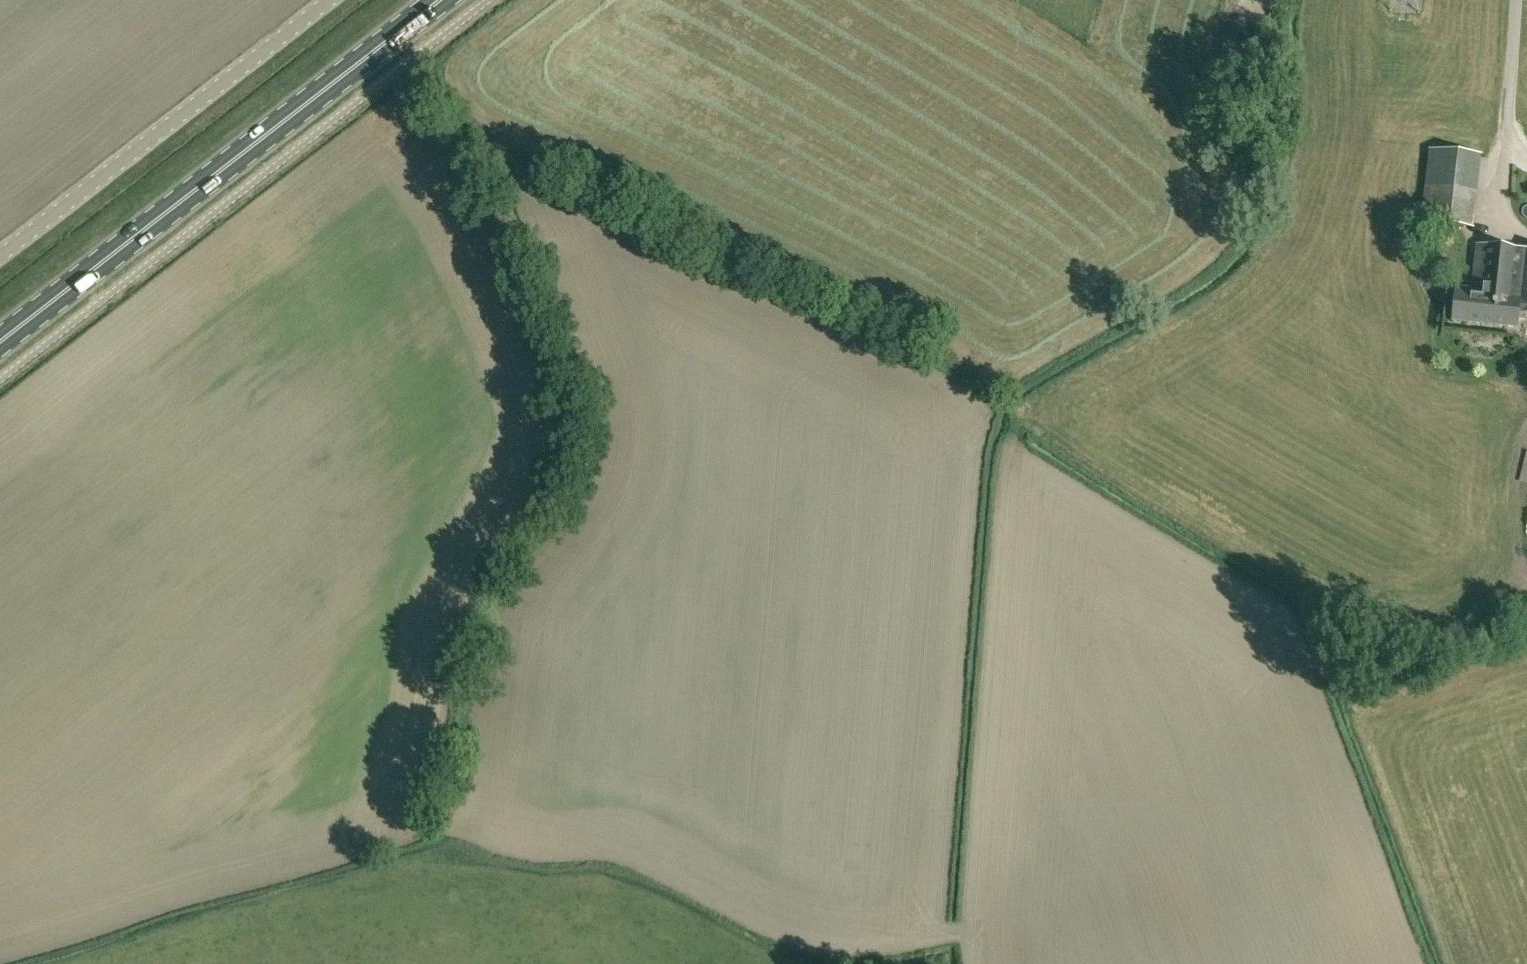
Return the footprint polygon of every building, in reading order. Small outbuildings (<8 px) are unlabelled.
[(1477,245),(1472,289),(1466,289),(1466,292),(1458,291),(1458,293),(1455,293),(1452,321),(1517,328),(1519,313),(1526,314),(1526,251),(1477,245)]
